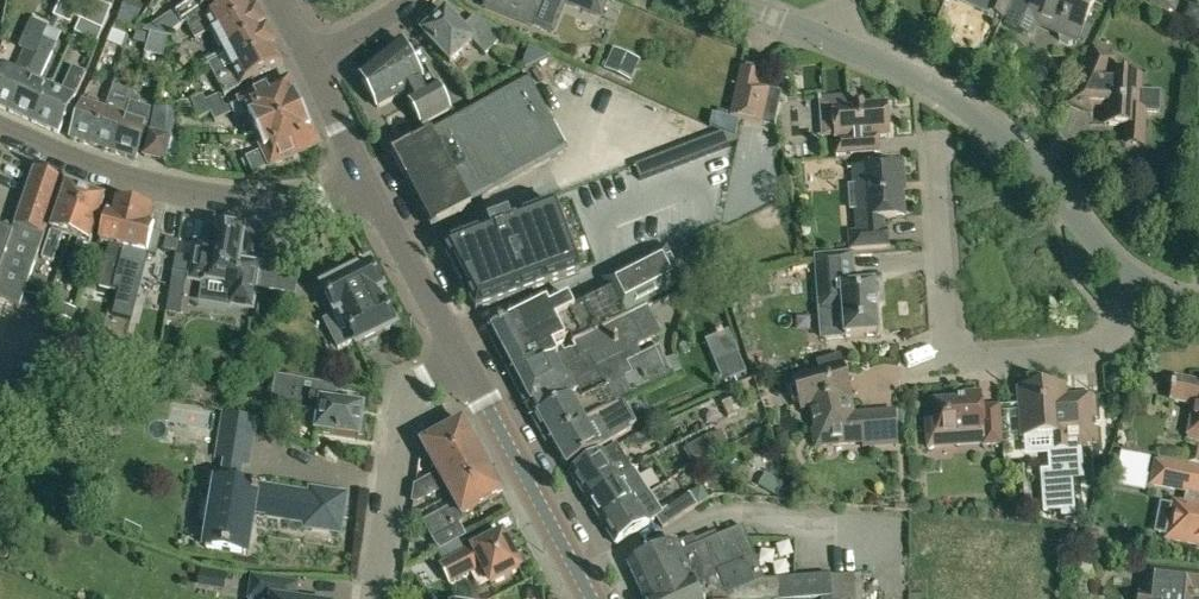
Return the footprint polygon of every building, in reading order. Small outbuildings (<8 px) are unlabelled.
[(74,18),(82,0),(62,0),(55,17),(72,24),(74,18)] [(84,0),(82,0),(74,18),(102,31),(111,12),(84,0)] [(114,0),(92,0),(110,8),(114,0)] [(203,13),(201,9),(214,0),(190,0),(174,12),(181,24),(186,22),(203,13)] [(186,22),(194,38),(211,30),(223,52),(267,28),(257,10),(255,11),(250,0),(240,0),(206,18),(203,13),(186,22)] [(556,0),(488,0),(485,8),(533,28),(535,23),(551,30),(562,3),(556,0)] [(601,19),(608,1),(606,0),(556,0),(601,19)] [(987,11),(1003,18),(1011,0),(992,0),(987,11)] [(1074,39),(1076,40),(1093,0),(1017,0),(1006,25),(1023,32),(1029,20),(1060,33),(1058,38),(1059,41),(1069,46),(1072,44),(1074,39)] [(1171,4),(1162,0),(1150,0),(1149,3),(1167,13),(1171,4)] [(166,37),(181,24),(174,12),(174,11),(143,31),(166,37)] [(422,30),(426,34),(423,36),(450,65),(475,43),(486,56),(509,35),(475,19),(463,30),(447,13),(437,23),(433,19),(422,30)] [(36,52),(47,28),(31,20),(19,47),(24,50),(15,69),(3,64),(0,69),(0,106),(10,111),(36,52)] [(10,111),(34,122),(51,85),(41,80),(57,44),(43,38),(48,28),(47,28),(36,52),(10,111)] [(277,47),(267,28),(223,52),(225,56),(208,65),(218,82),(224,95),(241,86),(240,85),(283,64),(276,48),(277,47)] [(107,43),(122,50),(127,35),(113,29),(107,43)] [(422,127),(450,112),(427,69),(420,67),(416,69),(401,42),(402,42),(401,40),(359,75),(378,108),(404,94),(422,127)] [(640,60),(613,48),(605,69),(631,80),(640,60)] [(1159,91),(1138,90),(1139,77),(1107,76),(1114,60),(1092,50),(1069,104),(1089,114),(1094,104),(1105,105),(1104,125),(1124,126),(1124,145),(1143,146),(1144,112),(1159,112),(1159,91)] [(772,126),(780,91),(757,86),(761,72),(740,67),(729,116),(772,126)] [(51,85),(34,122),(58,133),(75,97),(74,96),(84,74),(74,69),(63,91),(51,85)] [(431,135),(392,156),(432,230),(471,209),(469,205),(568,151),(528,78),(429,132),(431,135)] [(224,106),(214,111),(218,119),(233,113),(236,118),(247,114),(256,133),(301,111),(288,81),(241,101),(242,102),(231,107),(224,106)] [(104,108),(92,146),(113,153),(125,115),(129,103),(132,94),(112,86),(104,108)] [(214,111),(224,106),(219,95),(205,100),(202,95),(190,100),(198,118),(214,111)] [(834,117),(837,155),(880,152),(879,139),(889,138),(888,120),(891,118),(891,110),(887,108),(887,104),(849,107),(849,97),(820,99),(822,118),(834,117)] [(70,139),(92,146),(104,108),(97,105),(98,102),(88,98),(87,102),(82,100),(70,139)] [(135,160),(147,123),(150,110),(129,103),(125,115),(113,153),(135,160)] [(316,145),(301,111),(256,133),(263,149),(245,157),(246,159),(241,162),(245,170),(250,167),(252,172),(270,164),(270,166),(316,145)] [(739,119),(711,114),(709,126),(735,137),(739,119)] [(169,137),(150,132),(144,155),(164,160),(169,137)] [(720,133),(712,136),(717,151),(725,148),(720,133)] [(721,133),(720,133),(725,148),(738,144),(738,143),(738,141),(721,133)] [(712,136),(704,139),(710,154),(717,151),(712,136)] [(704,139),(696,142),(702,157),(710,154),(704,139)] [(696,142),(689,145),(694,160),(702,157),(696,142)] [(689,145),(681,148),(686,163),(694,160),(689,145)] [(681,148),(673,151),(679,166),(686,163),(681,148)] [(673,151),(665,154),(671,169),(679,166),(673,151)] [(665,154),(657,157),(663,172),(671,169),(665,154)] [(657,157),(650,160),(655,175),(663,172),(657,157)] [(650,160),(642,163),(648,177),(655,175),(650,160)] [(642,163),(634,166),(640,180),(648,177),(642,163)] [(903,165),(854,169),(858,234),(850,235),(851,250),(889,247),(888,232),(882,232),(882,220),(905,217),(902,184),(905,184),(903,165)] [(0,272),(0,299),(21,306),(64,180),(35,167),(13,231),(14,231),(0,272)] [(63,236),(71,238),(87,194),(85,193),(85,188),(77,185),(74,189),(67,186),(41,259),(53,263),(63,236)] [(88,194),(87,194),(71,238),(79,241),(70,268),(81,272),(106,201),(98,198),(98,193),(91,190),(88,194)] [(577,262),(551,197),(439,243),(474,304),(577,262)] [(112,291),(114,283),(135,206),(130,205),(129,202),(122,200),(120,202),(115,201),(112,216),(106,215),(101,236),(112,239),(101,280),(99,288),(112,291)] [(138,207),(135,206),(114,283),(112,291),(126,295),(138,246),(150,248),(156,226),(150,224),(153,210),(148,209),(148,206),(140,205),(138,207)] [(197,244),(191,279),(233,286),(230,305),(252,308),(259,265),(238,261),(243,231),(210,225),(206,245),(197,244)] [(14,231),(13,231),(0,226),(0,272),(14,231)] [(165,240),(163,252),(175,255),(178,242),(165,240)] [(612,290),(628,319),(654,306),(650,299),(682,283),(666,252),(618,276),(623,285),(612,290)] [(820,342),(846,339),(878,336),(875,287),(855,288),(853,255),(815,258),(819,309),(817,309),(820,342)] [(175,256),(173,272),(186,274),(189,258),(175,256)] [(266,257),(262,280),(295,286),(299,263),(266,257)] [(370,266),(323,290),(336,315),(340,313),(357,347),(396,328),(393,322),(396,320),(390,308),(386,309),(378,293),(383,291),(370,266)] [(565,300),(550,308),(547,303),(492,331),(515,374),(534,363),(537,369),(552,361),(551,361),(559,357),(553,346),(570,338),(574,346),(628,319),(612,290),(571,312),(565,300)] [(654,306),(628,319),(574,346),(576,351),(572,353),(571,351),(559,357),(551,361),(552,361),(537,369),(534,363),(515,374),(532,407),(591,375),(585,361),(619,345),(624,355),(637,348),(662,337),(649,310),(654,307),(654,306)] [(641,356),(637,348),(624,355),(619,345),(585,361),(591,375),(532,407),(537,416),(572,397),(586,423),(593,435),(601,448),(631,431),(629,427),(636,423),(623,401),(638,393),(673,378),(658,347),(641,356)] [(738,354),(715,363),(723,383),(746,374),(738,354)] [(793,403),(800,403),(802,411),(812,409),(818,431),(811,433),(815,448),(833,446),(863,444),(863,447),(897,445),(894,414),(854,415),(850,401),(852,400),(842,360),(820,365),(823,374),(795,381),(796,386),(789,390),(793,403)] [(362,421),(364,409),(336,405),(336,399),(335,398),(337,387),(276,376),(272,403),(293,407),(314,411),(314,413),(319,415),(317,433),(359,439),(360,436),(363,436),(365,422),(362,421)] [(1175,379),(1170,403),(1194,408),(1188,440),(1198,442),(1198,384),(1175,379)] [(1066,388),(1020,392),(1022,438),(1050,436),(1053,471),(1043,472),(1047,514),(1059,513),(1060,520),(1076,518),(1073,481),(1084,480),(1082,449),(1078,449),(1078,444),(1097,443),(1094,396),(1066,398),(1066,388)] [(927,423),(928,450),(1002,445),(999,408),(982,409),(982,394),(965,396),(966,407),(935,409),(936,421),(927,423)] [(740,395),(721,404),(728,417),(747,408),(740,395)] [(572,397),(537,416),(552,442),(586,423),(572,397)] [(308,487),(306,496),(256,487),(255,489),(238,486),(243,451),(251,452),(257,418),(224,414),(218,457),(227,459),(222,484),(216,483),(207,548),(246,554),(252,512),(269,514),(269,516),(303,521),(302,530),(342,537),(349,494),(308,487)] [(462,464),(480,454),(462,423),(422,446),(439,475),(441,479),(445,477),(443,473),(460,463),(462,464)] [(601,448),(593,435),(586,423),(552,442),(567,468),(601,448)] [(711,435),(693,445),(702,461),(720,451),(711,436),(711,435)] [(570,474),(586,499),(603,488),(604,489),(635,469),(634,469),(618,445),(604,453),(604,452),(570,474)] [(1188,449),(1185,463),(1198,466),(1198,451),(1188,449)] [(441,479),(439,475),(417,487),(415,503),(419,503),(446,487),(452,496),(491,473),(480,454),(462,464),(460,463),(443,473),(445,477),(441,479)] [(1121,454),(1118,471),(1147,477),(1150,459),(1121,454)] [(1168,537),(1168,540),(1198,545),(1198,474),(1157,466),(1153,487),(1189,493),(1187,507),(1175,505),(1174,506),(1161,503),(1154,534),(1168,537)] [(586,499),(602,523),(650,493),(635,469),(604,489),(603,488),(586,499)] [(433,538),(459,523),(465,520),(463,516),(499,496),(501,489),(491,473),(452,496),(457,506),(426,524),(433,538)] [(766,475),(758,487),(775,497),(782,485),(766,475)] [(691,494),(663,512),(651,493),(651,494),(650,493),(602,523),(616,546),(650,525),(649,524),(657,519),(664,529),(699,507),(691,494)] [(466,537),(459,523),(433,538),(432,539),(439,552),(461,540),(466,537)] [(678,544),(628,565),(644,598),(817,598),(831,598),(833,598),(831,578),(768,583),(743,526),(699,546),(695,537),(678,544)] [(450,585),(473,573),(482,568),(491,585),(520,570),(519,567),(522,564),(517,554),(513,554),(503,534),(484,544),(483,540),(471,546),(473,550),(468,553),(445,565),(440,567),(450,585)] [(439,552),(438,553),(445,565),(468,553),(461,540),(439,552)] [(228,574),(200,569),(197,587),(225,592),(228,574)] [(1148,571),(1146,592),(1139,592),(1138,598),(1191,598),(1192,590),(1198,590),(1198,581),(1198,575),(1148,571)] [(831,578),(833,598),(831,598),(855,598),(854,576),(831,578)] [(297,585),(253,578),(250,598),(251,598),(295,598),(297,585)]
